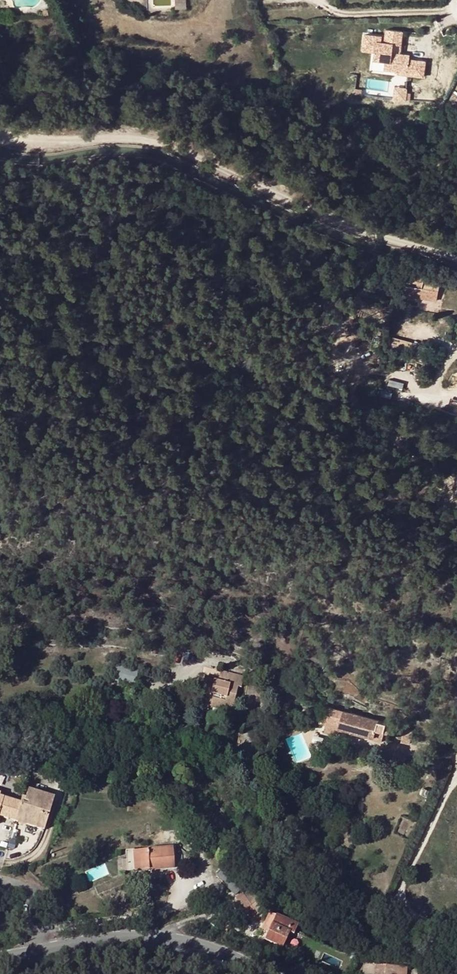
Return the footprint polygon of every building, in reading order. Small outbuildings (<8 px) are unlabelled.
[(186,1),(175,2),(175,10),(187,9),(186,1)] [(391,53),(392,44),(400,45),(402,31),(386,29),(385,42),(381,42),(382,36),(364,34),(362,50),(373,52),(373,55),(391,55),(391,53)] [(391,56),(391,55),(373,55),(372,60),(384,61),(383,69),(397,71),(398,63),(408,64),(407,75),(423,77),(425,61),(408,59),(409,55),(403,54),(396,54),(396,57),(391,56)] [(408,64),(398,63),(397,71),(397,74),(407,75),(408,64)] [(416,275),(407,275),(406,288),(415,288),(416,275)] [(423,289),(425,276),(416,275),(415,288),(423,289)] [(428,276),(425,276),(423,289),(415,288),(406,288),(405,297),(438,300),(440,277),(428,276)] [(428,324),(403,322),(402,334),(427,336),(428,324)] [(204,679),(199,700),(233,708),(238,687),(242,688),(244,677),(220,672),(218,682),(204,679)] [(233,709),(233,708),(199,700),(197,706),(232,714),(232,713),(233,709)] [(331,709),(326,726),(339,729),(375,738),(374,741),(382,743),(382,740),(386,741),(387,737),(390,737),(392,730),(386,729),(387,725),(331,709)] [(337,737),(339,729),(326,726),(324,734),(337,737)] [(75,731),(64,727),(60,736),(72,740),(75,731)] [(405,727),(402,741),(411,743),(411,741),(414,729),(405,727)] [(315,736),(312,747),(331,753),(335,742),(315,736)] [(177,781),(168,779),(166,786),(175,789),(177,781)] [(429,791),(424,789),(421,795),(427,797),(429,791)] [(18,816),(28,819),(26,826),(44,831),(53,799),(29,791),(26,800),(22,799),(21,805),(0,798),(0,818),(16,823),(18,816)] [(28,819),(18,816),(16,823),(26,826),(28,819)] [(172,849),(132,852),(133,872),(173,868),(172,849)] [(216,876),(230,892),(236,887),(223,872),(222,871),(216,876)] [(262,900),(265,898),(254,887),(250,889),(262,900)] [(242,894),(235,899),(243,912),(259,901),(248,891),(242,894)] [(264,927),(270,929),(275,917),(269,915),(264,927)] [(276,916),(275,917),(270,929),(265,941),(282,949),(289,934),(293,936),(298,926),(276,916)]
